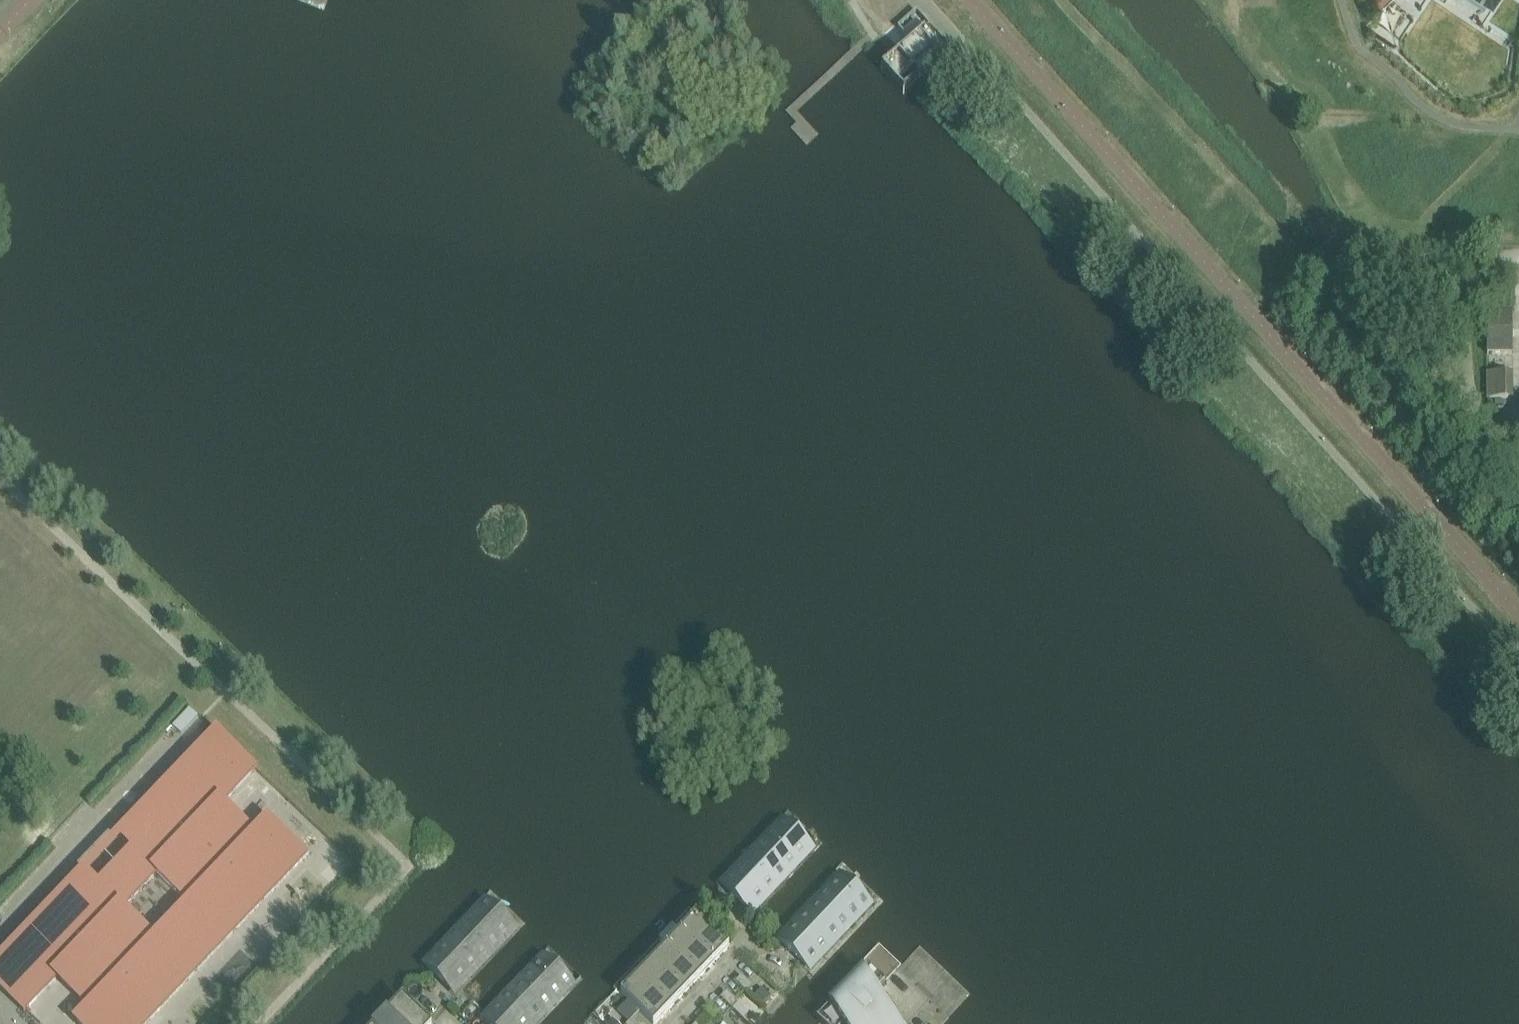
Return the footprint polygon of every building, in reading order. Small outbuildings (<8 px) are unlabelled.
[(951,51),(917,13),(898,29),(902,34),(911,43),(881,70),(903,94),(951,51)] [(1511,311),(1487,311),(1487,356),(1511,356),(1511,311)] [(1486,374),(1486,401),(1513,402),(1513,374),(1486,374)] [(133,847),(115,866),(97,885),(85,874),(0,964),(0,987),(26,1011),(58,977),(92,1008),(78,1023),(79,1023),(147,1023),(302,861),(303,861),(309,855),(306,856),(270,821),(256,836),(223,804),(252,773),(253,774),(256,771),(258,768),(255,770),(218,734),(122,836),(133,847)] [(780,831),(727,886),(751,908),(803,853),(780,831)] [(838,886),(785,941),(808,963),(861,908),(838,886)] [(483,911),(430,966),(454,988),(506,933),(483,911)] [(729,947),(700,919),(696,916),(681,932),(714,963),(729,947)] [(714,963),(681,932),(666,947),(699,979),(714,963)] [(699,979),(666,947),(651,963),(684,995),(699,979)] [(684,995),(651,963),(636,979),(669,1010),(684,995)] [(876,992),(886,982),(877,974),(868,965),(842,992),(850,1002),(857,1012),(867,1023),(895,1023),(896,1023),(892,1018),(876,992)] [(488,1021),(491,1023),(530,1023),(564,988),(541,966),(488,1021)] [(752,988),(741,977),(735,983),(746,994),(752,988)] [(636,979),(621,995),(651,1023),(656,1023),(669,1010),(636,979)] [(842,992),(816,1020),(821,1023),(867,1023),(857,1012),(850,1002),(842,992)] [(737,1003),(726,993),(720,999),(731,1009),(737,1003)] [(402,999),(386,1015),(396,1023),(429,1023),(402,999)] [(711,1009),(705,1015),(715,1023),(717,1023),(722,1019),(711,1009)] [(386,1015),(378,1023),(396,1023),(386,1015)]
